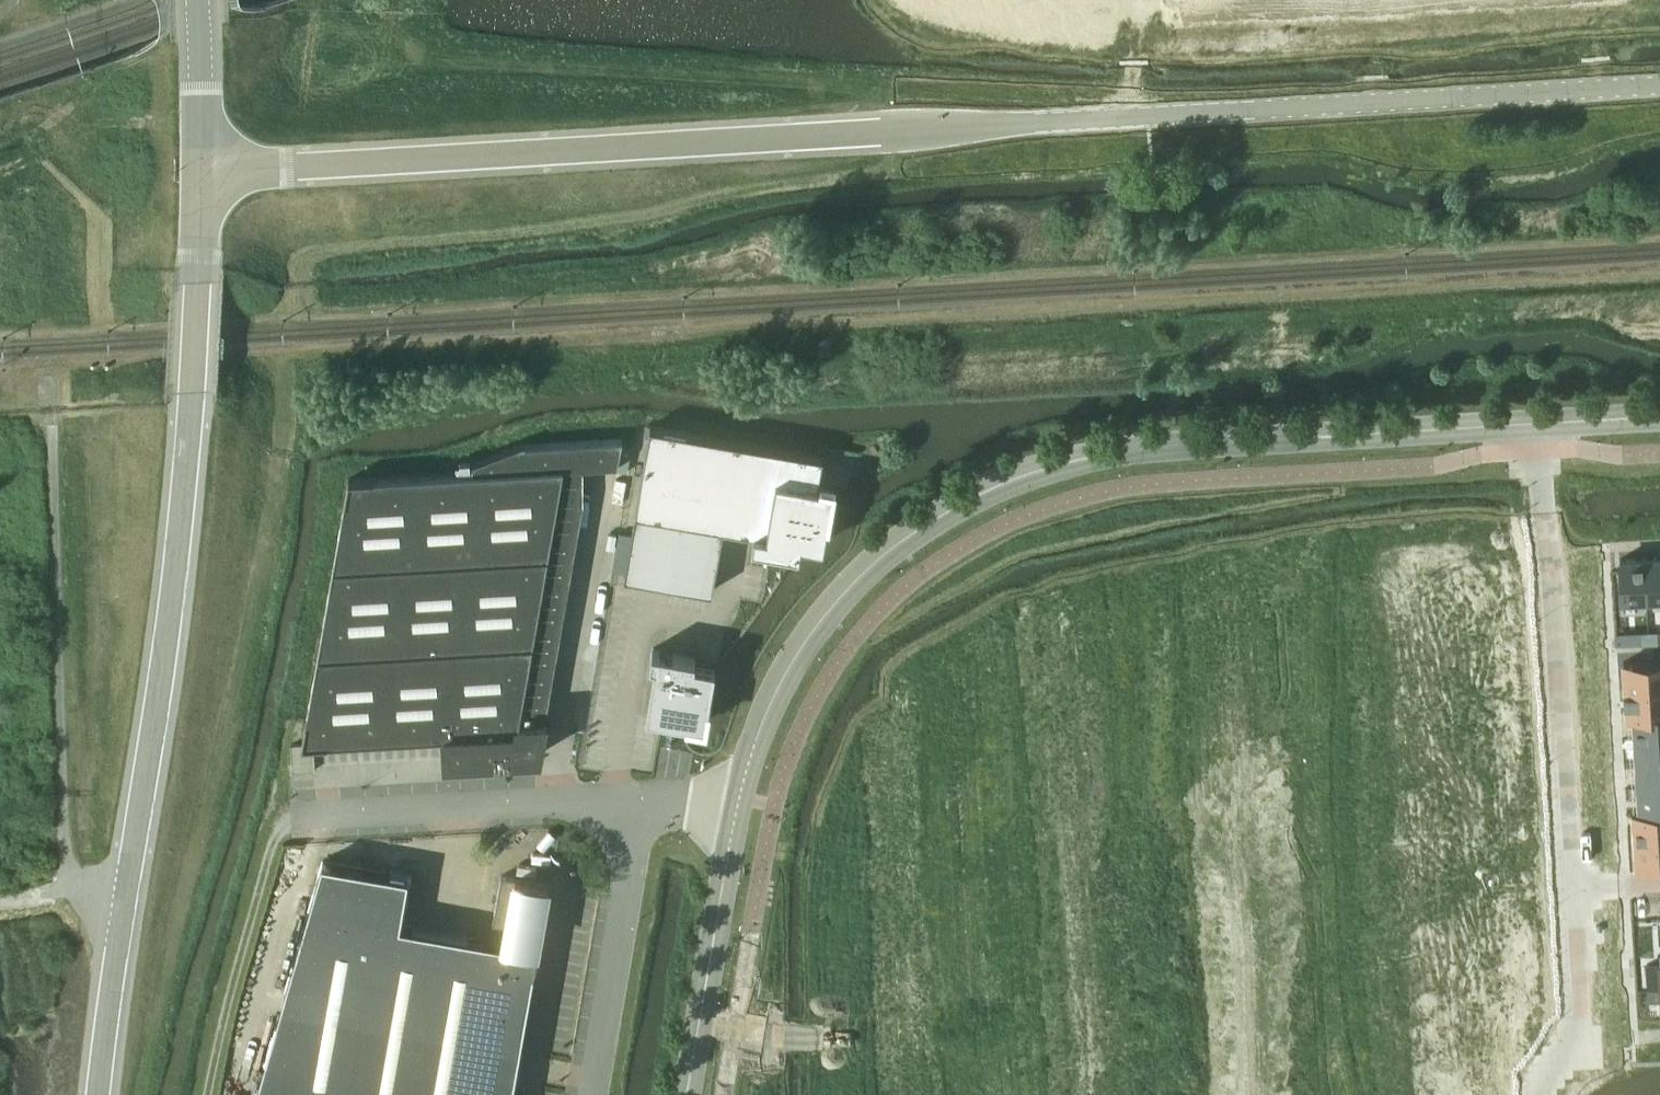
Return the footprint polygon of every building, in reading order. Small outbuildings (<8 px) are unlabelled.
[(642,476),(636,512),(624,576),(712,591),(723,528),(754,533),(752,544),(794,552),(799,553),(801,543),(801,541),(803,541),(824,545),(828,519),(834,486),(818,484),(823,456),(753,444),(727,439),(650,426),(645,460),(642,476)] [(306,722),(302,744),(444,735),(446,760),(512,756),(525,755),(540,754),(541,751),(546,720),(544,720),(519,722),(563,468),(564,466),(475,471),(349,478),(306,720),(306,722)] [(1644,557),(1647,597),(1659,597),(1659,556),(1644,557)] [(1642,557),(1619,558),(1622,599),(1622,604),(1645,603),(1648,602),(1647,597),(1644,557),(1642,557)] [(1647,631),(1640,631),(1641,644),(1648,644),(1649,644),(1649,631),(1647,631)] [(1657,631),(1649,631),(1649,644),(1658,644),(1657,631)] [(655,663),(646,714),(686,721),(692,722),(705,724),(709,705),(715,669),(716,666),(694,662),(695,657),(653,649),(650,662),(655,663)] [(1623,662),(1625,688),(1659,686),(1659,659),(1649,660),(1623,662)] [(1625,688),(1626,713),(1659,711),(1659,686),(1625,688)] [(1633,713),(1635,737),(1659,736),(1659,711),(1633,713)] [(1635,737),(1636,762),(1659,760),(1659,736),(1635,737)] [(291,745),(291,747),(292,772),(315,771),(313,744),(291,745)] [(1636,762),(1637,787),(1659,785),(1659,760),(1636,762)] [(1637,787),(1639,811),(1659,810),(1659,785),(1637,787)] [(1632,811),(1634,836),(1659,835),(1659,810),(1639,811),(1632,811)] [(1634,836),(1636,863),(1659,862),(1659,835),(1634,836)] [(515,878),(501,876),(490,940),(400,924),(407,884),(410,885),(412,873),(391,870),(391,873),(322,861),(255,1094),(512,1094),(534,970),(549,883),(515,877),(515,878)] [(1646,963),(1649,997),(1659,997),(1659,952),(1659,963),(1646,963)]
